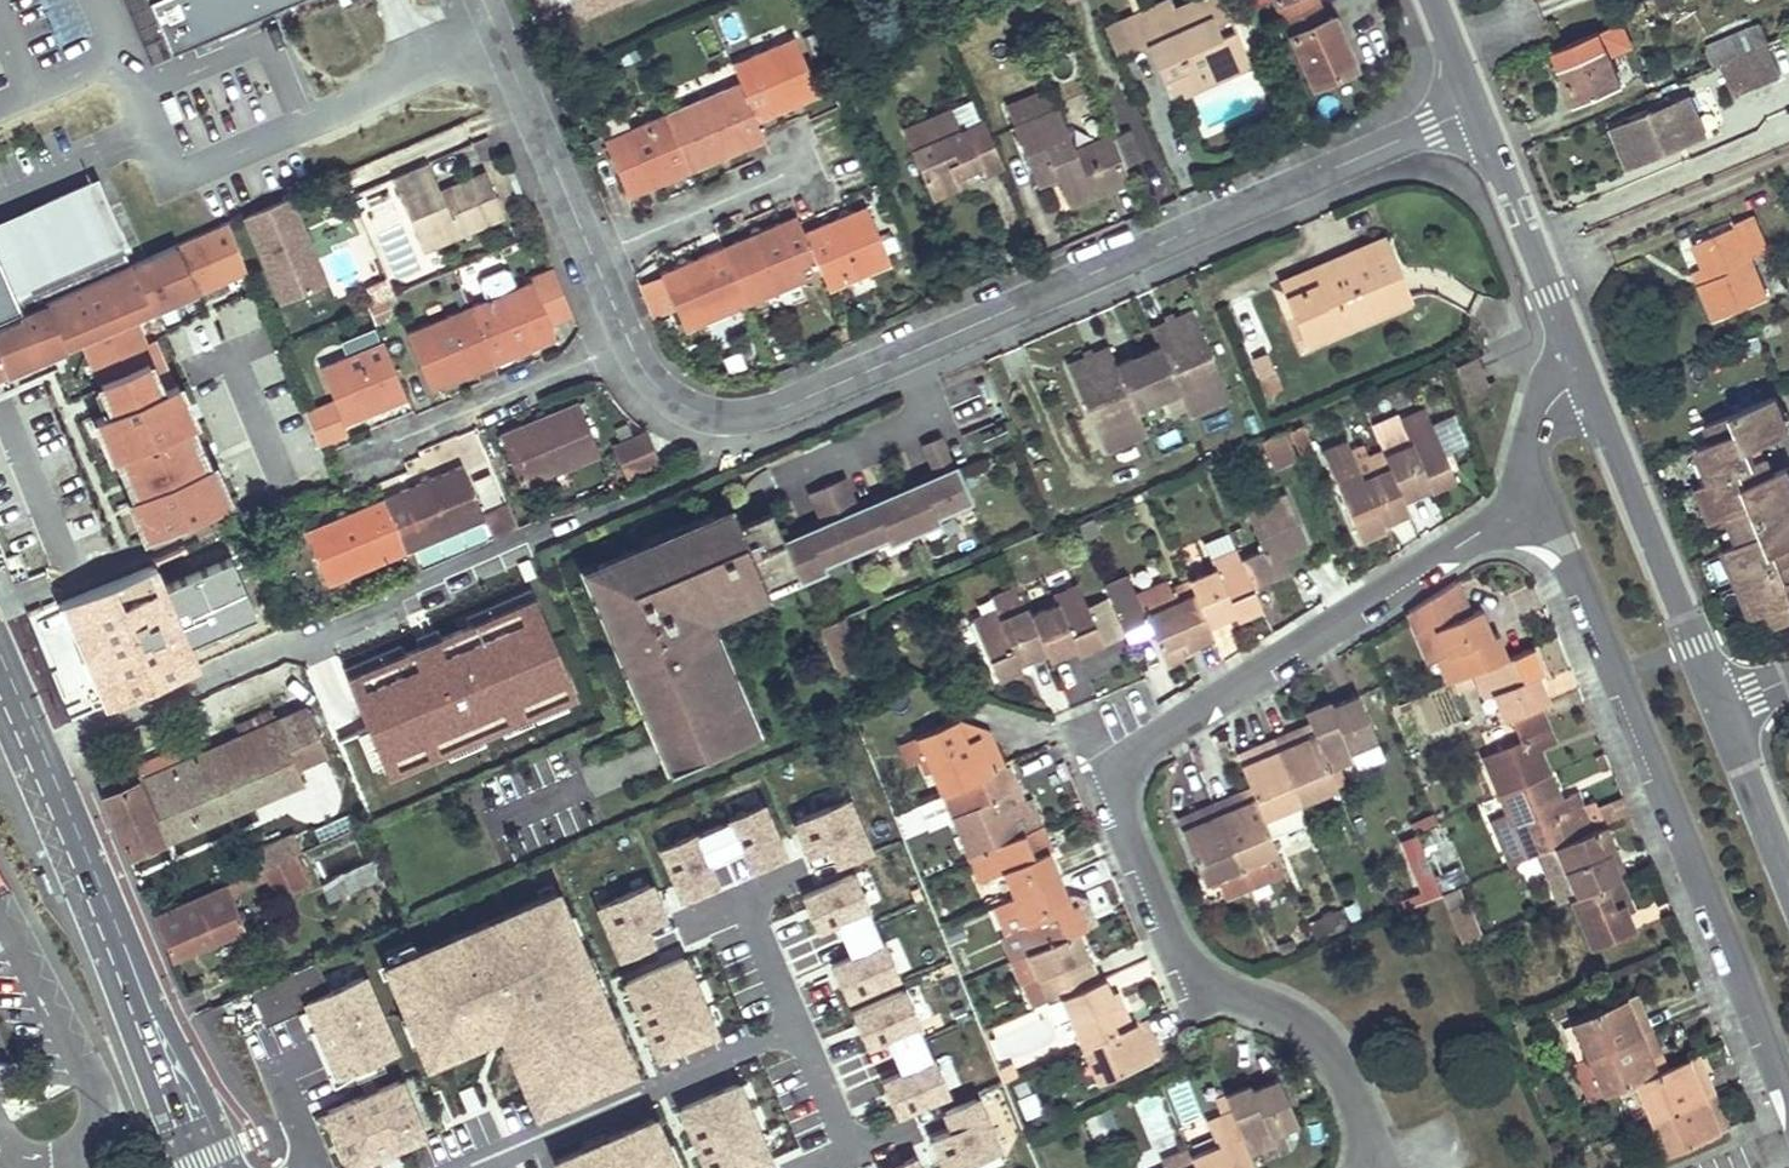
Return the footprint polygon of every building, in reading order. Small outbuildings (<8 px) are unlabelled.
[(292,0),(152,0),(175,52),(292,0)] [(583,14),(616,0),(577,0),(583,14)] [(1223,0),(1195,0),(1173,10),(1169,0),(1164,0),(1135,14),(1106,28),(1118,58),(1149,45),(1162,78),(1176,72),(1182,87),(1184,93),(1207,82),(1203,73),(1247,52),(1236,28),(1221,34),(1217,23),(1230,16),(1223,0)] [(1313,84),(1354,65),(1332,14),(1326,17),(1318,0),(1276,0),(1313,84)] [(1236,28),(1230,16),(1217,23),(1221,34),(1236,28)] [(1623,87),(1600,30),(1556,49),(1580,105),(1623,87)] [(1753,49),(1745,30),(1707,48),(1715,65),(1719,63),(1721,62),(1753,49)] [(735,64),(743,83),(759,122),(821,96),(797,39),(735,64)] [(1780,74),(1767,43),(1753,49),(1721,62),(1719,63),(1732,94),(1780,74)] [(1251,62),(1247,52),(1203,73),(1207,82),(1251,62)] [(1182,87),(1176,72),(1162,78),(1169,93),(1182,87)] [(681,109),(706,166),(767,140),(764,133),(759,122),(743,83),(681,109)] [(1704,133),(1689,98),(1614,130),(1629,165),(1704,133)] [(670,113),(694,171),(706,166),(681,109),(670,113)] [(1006,167),(985,119),(961,129),(953,109),(904,129),(932,198),(959,188),(956,179),(982,167),(986,176),(1006,167)] [(1131,179),(1112,134),(1077,148),(1060,109),(1015,128),(1033,172),(1053,163),(1058,177),(1069,204),(1131,179)] [(670,113),(606,140),(631,198),(694,171),(670,113)] [(1123,161),(1140,157),(1133,127),(1117,131),(1123,161)] [(505,215),(487,172),(441,191),(427,162),(391,177),(423,250),(505,215)] [(1058,177),(1053,163),(1033,172),(1038,185),(1058,177)] [(10,222),(0,249),(0,316),(48,296),(44,288),(100,264),(126,253),(95,180),(49,199),(51,204),(10,222)] [(241,211),(279,302),(329,282),(291,191),(241,211)] [(49,199),(0,220),(0,249),(10,222),(51,204),(49,199)] [(805,230),(823,273),(829,288),(893,261),(868,202),(805,230)] [(737,241),(762,299),(823,273),(805,230),(801,221),(799,214),(737,241)] [(1767,250),(1751,215),(1734,222),(1736,225),(1695,242),(1704,265),(1710,279),(1700,284),(1716,319),(1767,297),(1750,258),(1767,250)] [(245,261),(230,222),(206,232),(221,270),(245,261)] [(1390,252),(1384,237),(1283,279),(1289,294),(1390,252)] [(726,246),(751,304),(762,299),(737,241),(726,246)] [(47,301),(47,304),(20,316),(21,318),(0,327),(0,375),(73,344),(83,339),(91,360),(92,363),(98,361),(88,338),(135,318),(146,314),(197,292),(177,245),(47,301)] [(726,246),(663,273),(688,331),(751,304),(726,246)] [(1409,298),(1390,252),(1289,294),(1308,341),(1409,298)] [(1710,279),(1704,265),(1695,270),(1700,284),(1710,279)] [(556,270),(533,280),(550,321),(573,311),(556,270)] [(469,307),(494,367),(558,340),(550,321),(533,280),(469,307)] [(469,307),(406,334),(431,394),(494,367),(469,307)] [(1109,345),(1069,362),(1106,449),(1146,431),(1136,407),(1177,389),(1187,414),(1228,396),(1191,310),(1150,327),(1157,344),(1116,362),(1109,345)] [(176,384),(146,314),(135,318),(144,343),(151,341),(170,387),(176,384)] [(144,343),(135,318),(88,338),(98,361),(92,363),(114,411),(105,414),(98,417),(116,458),(127,454),(159,534),(225,506),(192,427),(197,423),(180,382),(176,384),(170,387),(151,341),(144,343)] [(1262,330),(1243,337),(1264,394),(1283,387),(1262,330)] [(91,360),(83,339),(73,344),(82,364),(91,360)] [(318,367),(334,403),(344,427),(407,400),(383,339),(318,367)] [(92,363),(91,360),(82,364),(105,414),(114,411),(92,363)] [(1775,396),(1710,422),(1717,438),(1701,445),(1715,479),(1701,486),(1715,519),(1730,514),(1742,542),(1727,549),(1755,615),(1770,609),(1776,625),(1788,620),(1788,579),(1777,550),(1788,545),(1788,511),(1782,493),(1788,490),(1788,471),(1788,468),(1773,472),(1748,484),(1741,469),(1757,462),(1751,446),(1760,443),(1788,430),(1788,427),(1775,396)] [(585,397),(505,431),(528,487),(609,451),(585,397)] [(334,403),(307,415),(319,445),(347,434),(344,427),(334,403)] [(1457,483),(1426,408),(1400,419),(1410,443),(1384,454),(1389,466),(1403,500),(1428,489),(1430,494),(1457,483)] [(650,430),(613,438),(619,467),(656,460),(650,430)] [(1288,431),(1264,438),(1272,465),(1296,458),(1288,431)] [(669,769),(755,733),(707,620),(800,580),(823,570),(821,564),(888,536),(890,541),(937,522),(934,516),(968,501),(941,437),(922,446),(932,470),(936,478),(859,511),(856,502),(845,478),(809,494),(819,518),(822,526),(783,543),(780,535),(775,522),(740,537),(735,525),(729,509),(584,571),(669,769)] [(1403,500),(1389,466),(1363,477),(1360,468),(1352,452),(1347,441),(1322,451),(1334,479),(1359,540),(1384,530),(1381,523),(1408,512),(1403,500)] [(1773,472),(1760,443),(1751,446),(1757,462),(1741,469),(1748,484),(1773,472)] [(1384,454),(1382,450),(1365,457),(1361,448),(1352,452),(1360,468),(1363,477),(1389,466),(1384,454)] [(383,499),(406,552),(485,518),(462,464),(383,499)] [(856,502),(859,511),(936,478),(932,470),(856,502)] [(1308,547),(1285,494),(1246,510),(1262,547),(1239,558),(1253,590),(1290,573),(1284,557),(1308,547)] [(383,499),(305,533),(328,587),(406,552),(383,499)] [(503,501),(482,510),(493,533),(514,524),(503,501)] [(802,585),(800,580),(707,620),(755,733),(669,769),(584,571),(729,509),(726,504),(577,568),(666,777),(762,735),(714,623),(802,585)] [(735,525),(740,537),(775,522),(770,511),(735,525)] [(780,535),(783,543),(822,526),(819,518),(780,535)] [(1212,558),(1235,548),(1228,532),(1206,542),(1212,558)] [(1777,550),(1788,579),(1788,545),(1777,550)] [(1239,558),(1235,548),(1212,558),(1215,567),(1188,580),(1193,592),(1207,626),(1233,614),(1236,620),(1260,609),(1253,590),(1239,558)] [(1492,636),(1480,609),(1469,614),(1455,579),(1408,610),(1428,662),(1438,658),(1448,682),(1472,672),(1508,656),(1497,633),(1492,636)] [(1103,645),(1077,585),(1052,595),(1057,604),(1030,615),(1046,652),(1050,661),(1075,649),(1078,656),(1103,645)] [(1027,607),(1017,586),(991,597),(996,609),(1000,618),(1027,607)] [(1207,626),(1193,592),(1143,612),(1166,665),(1190,655),(1187,650),(1213,639),(1207,626)] [(1030,615),(1027,607),(1000,618),(996,609),(972,620),(998,679),(1022,668),(1019,663),(1046,652),(1030,615)] [(840,620),(820,623),(827,658),(846,654),(840,620)] [(1543,672),(1533,646),(1508,656),(1472,672),(1482,697),(1491,694),(1502,720),(1510,716),(1541,703),(1548,700),(1537,675),(1543,672)] [(1376,739),(1358,695),(1330,707),(1328,700),(1305,711),(1309,721),(1314,733),(1330,771),(1353,761),(1350,751),(1376,739)] [(1557,742),(1541,703),(1510,716),(1519,739),(1481,756),(1498,796),(1502,794),(1520,787),(1552,774),(1542,749),(1557,742)] [(321,739),(307,708),(167,770),(161,756),(103,781),(108,795),(105,797),(129,856),(302,780),(296,765),(290,753),(321,739)] [(1004,769),(989,732),(966,742),(956,719),(915,736),(940,797),(1004,769)] [(989,732),(956,719),(966,742),(989,732)] [(1314,733),(1309,721),(1295,727),(1300,738),(1314,733)] [(1330,771),(1314,733),(1300,738),(1295,727),(1273,736),(1300,802),(1337,788),(1330,771)] [(1300,802),(1273,736),(1249,747),(1252,759),(1240,764),(1250,787),(1254,798),(1263,819),(1300,802)] [(327,753),(321,739),(290,753),(296,765),(327,753)] [(1252,759),(1249,747),(1235,752),(1240,764),(1252,759)] [(1024,804),(1010,766),(1004,769),(940,797),(965,859),(1021,835),(1042,826),(1031,801),(1024,804)] [(1562,798),(1552,774),(1520,787),(1502,794),(1498,796),(1505,813),(1491,819),(1510,863),(1524,857),(1537,852),(1555,844),(1593,828),(1604,823),(1594,799),(1583,803),(1578,791),(1562,798)] [(1254,798),(1250,787),(1235,793),(1240,804),(1254,798)] [(1263,819),(1254,798),(1240,804),(1235,793),(1213,803),(1240,866),(1276,851),(1263,819)] [(831,847),(836,862),(872,850),(854,794),(793,815),(806,855),(831,847)] [(746,866),(785,855),(770,802),(656,834),(675,898),(719,885),(711,859),(741,850),(746,866)] [(1240,866),(1213,803),(1188,813),(1192,823),(1181,827),(1204,882),(1216,877),(1240,866)] [(1192,823),(1188,813),(1177,818),(1181,827),(1192,823)] [(1614,847),(1604,823),(1593,828),(1555,844),(1575,895),(1618,876),(1607,850),(1614,847)] [(1052,850),(1042,826),(1021,835),(965,859),(974,883),(1001,872),(1013,898),(1060,878),(1048,852),(1052,850)] [(1421,898),(1440,890),(1416,829),(1397,837),(1421,898)] [(301,851),(294,835),(256,851),(261,867),(293,854),(295,853),(301,851)] [(1575,895),(1555,844),(1537,852),(1558,902),(1569,897),(1575,895)] [(1626,873),(1614,847),(1607,850),(1618,876),(1626,873)] [(1285,872),(1276,851),(1240,866),(1249,887),(1285,872)] [(261,867),(260,868),(272,899),(306,886),(293,854),(261,867)] [(1249,887),(1240,866),(1216,877),(1226,897),(1249,887)] [(860,870),(806,888),(843,997),(897,979),(860,870)] [(1629,901),(1618,876),(1575,895),(1569,897),(1589,946),(1634,928),(1623,904),(1629,901)] [(1070,903),(1060,878),(1013,898),(1023,924),(1016,928),(1027,953),(1077,931),(1087,927),(1076,901),(1070,903)] [(648,923),(667,916),(653,879),(595,901),(616,958),(656,943),(648,923)] [(244,926),(227,883),(153,915),(171,957),(244,926)] [(415,1064),(506,1035),(530,1109),(633,1075),(570,885),(377,948),(415,1064)] [(1459,886),(1440,894),(1461,942),(1480,933),(1459,886)] [(1088,955),(1077,931),(1027,953),(1037,976),(1048,1003),(1061,997),(1091,984),(1080,959),(1088,955)] [(1037,976),(1027,953),(1012,959),(1022,982),(1037,976)] [(650,1058),(717,1038),(692,954),(625,974),(650,1058)] [(1099,980),(1088,955),(1080,959),(1091,984),(1099,980)] [(278,1016),(305,1006),(333,1083),(396,1059),(358,959),(336,967),(343,986),(329,991),(319,964),(265,984),(278,1016)] [(1114,1003),(1104,978),(1099,980),(1091,984),(1061,997),(1082,1047),(1133,1024),(1122,1000),(1114,1003)] [(894,1114),(949,1093),(909,984),(854,1004),(894,1114)] [(1651,1030),(1636,993),(1570,1021),(1586,1058),(1651,1030)] [(1162,1055),(1146,1019),(1133,1024),(1082,1047),(1098,1082),(1162,1055)] [(1667,1067),(1651,1030),(1586,1058),(1601,1094),(1633,1081),(1667,1067)] [(1713,1091),(1698,1054),(1667,1067),(1633,1081),(1649,1118),(1713,1091)] [(1601,1094),(1586,1058),(1571,1064),(1588,1100),(1601,1094)] [(399,1080),(396,1071),(362,1085),(366,1093),(322,1113),(345,1167),(423,1135),(401,1080),(399,1080)] [(775,1159),(739,1074),(674,1102),(703,1167),(753,1167),(775,1159)] [(1297,1123),(1278,1077),(1250,1090),(1248,1083),(1224,1093),(1232,1110),(1251,1154),(1273,1145),(1271,1135),(1297,1123)] [(1729,1127),(1713,1091),(1649,1118),(1664,1155),(1729,1127)] [(1001,1151),(981,1092),(926,1111),(946,1167),(952,1167),(1001,1151)] [(1232,1110),(1224,1093),(1214,1097),(1221,1114),(1232,1110)] [(1083,1118),(1096,1141),(1120,1128),(1107,1105),(1083,1118)] [(663,1109),(550,1150),(557,1167),(684,1167),(663,1109)] [(1232,1110),(1221,1114),(1207,1120),(1216,1143),(1190,1154),(1195,1165),(1196,1167),(1257,1167),(1251,1154),(1232,1110)] [(1187,1148),(1161,1159),(1165,1167),(1189,1167),(1195,1165),(1190,1154),(1187,1148)] [(918,1153),(882,1167),(925,1167),(918,1153)]
